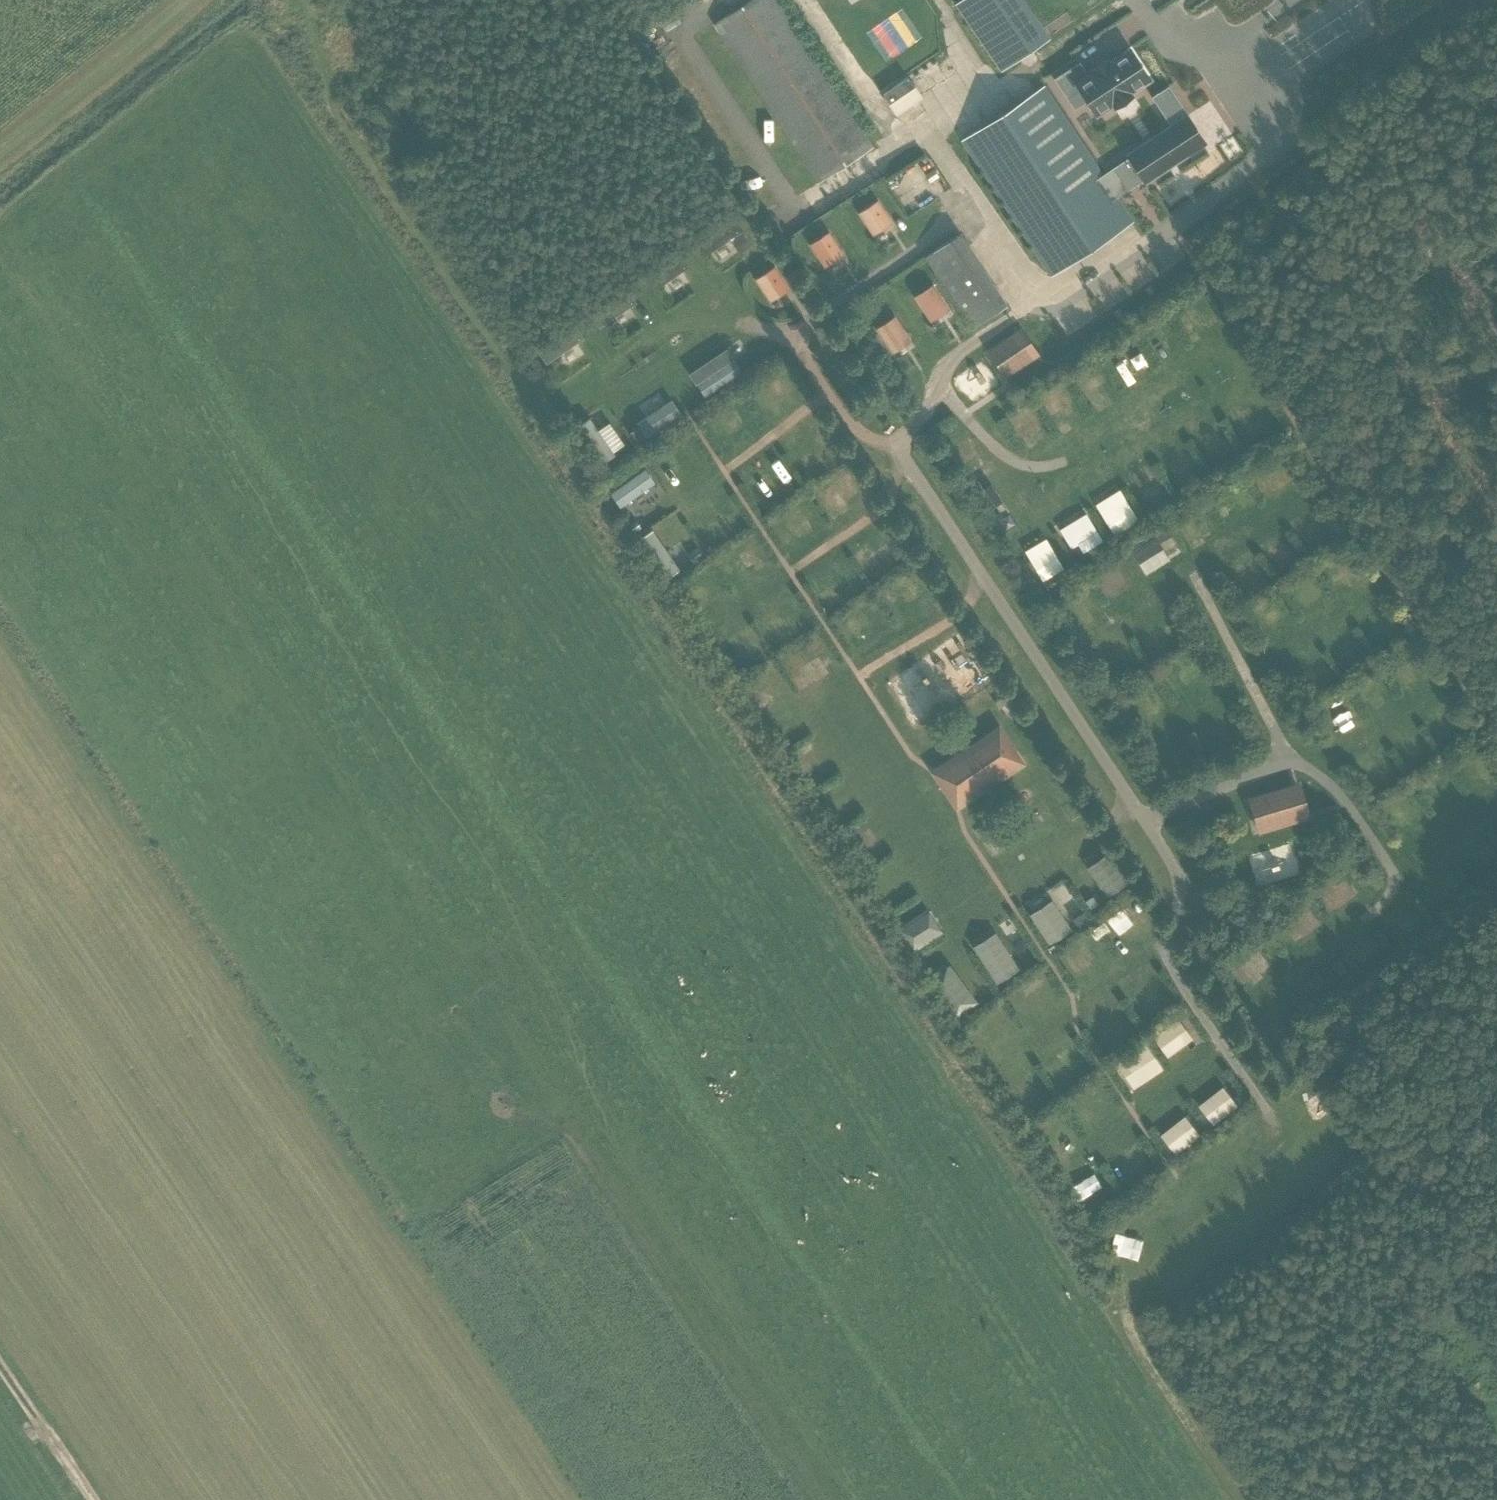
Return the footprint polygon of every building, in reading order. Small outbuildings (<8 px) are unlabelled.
[(716,24),(819,182),(872,147),(777,0),(753,0),(716,24)] [(1002,69),(1023,55),(1040,43),(1010,0),(975,0),(962,9),(1002,69)] [(1082,35),(1087,43),(1104,32),(1099,24),(1082,35)] [(1129,94),(1149,81),(1129,51),(1108,65),(1106,62),(1091,72),(1093,75),(1089,78),(1080,63),(1054,79),(1075,110),(1086,103),(1095,116),(1111,106),(1113,109),(1131,98),(1129,94)] [(1117,197),(1144,179),(1146,182),(1188,154),(1170,127),(1128,155),(1130,157),(1103,175),(1045,87),(963,141),(1051,275),(1133,221),(1117,197)] [(892,224),(877,202),(858,215),(873,237),(892,224)] [(705,255),(731,239),(740,252),(752,244),(744,231),(736,218),(723,226),(697,242),(705,255)] [(844,255),(829,233),(810,246),(824,268),(844,255)] [(1007,306),(959,234),(926,257),(973,328),(1007,306)] [(643,277),(652,291),(690,267),(681,253),(643,277)] [(790,289),(775,267),(756,280),(770,302),(790,289)] [(934,284),(914,297),(930,322),(950,309),(934,284)] [(591,313),(600,327),(639,303),(630,288),(591,313)] [(878,331),(894,359),(914,346),(897,319),(878,331)] [(1023,328),(987,352),(1004,378),(1040,355),(1023,328)] [(532,353),(541,368),(580,344),(570,329),(532,353)] [(1142,373),(1152,366),(1135,342),(1125,349),(1142,373)] [(736,359),(697,383),(704,395),(744,370),(736,359)] [(674,399),(639,421),(648,435),(683,413),(674,399)] [(580,425),(604,463),(616,455),(592,417),(580,425)] [(647,469),(613,491),(621,504),(656,482),(647,469)] [(656,527),(640,537),(666,578),(681,568),(656,527)] [(959,804),(1019,763),(998,733),(938,773),(959,804)] [(1250,803),(1258,828),(1301,815),(1293,790),(1250,803)] [(1117,1059),(1132,1090),(1165,1074),(1150,1043),(1117,1059)]
